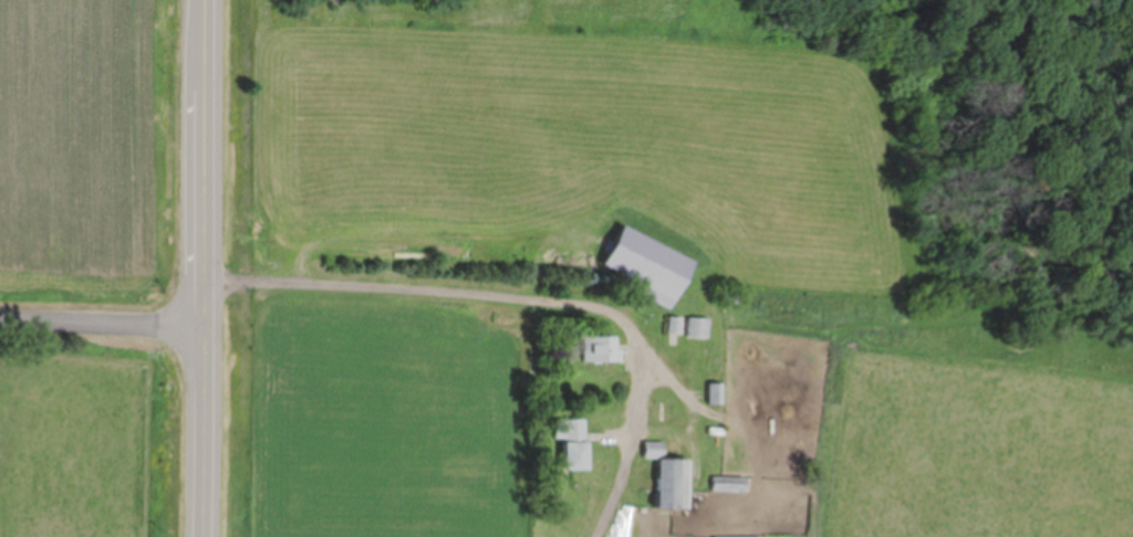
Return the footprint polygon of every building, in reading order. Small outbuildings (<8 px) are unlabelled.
[(680,317),(667,317),(667,334),(680,334),(680,317)] [(708,337),(708,318),(687,318),(687,337),(708,337)] [(612,337),(580,337),(580,362),(622,362),(622,349),(612,349),(612,337)] [(707,404),(720,404),(720,385),(707,385),(707,404)] [(685,458),(661,457),(661,441),(642,441),(641,458),(654,458),(653,508),(684,509),(685,458)] [(711,491),(745,492),(746,478),(711,477),(711,491)]
